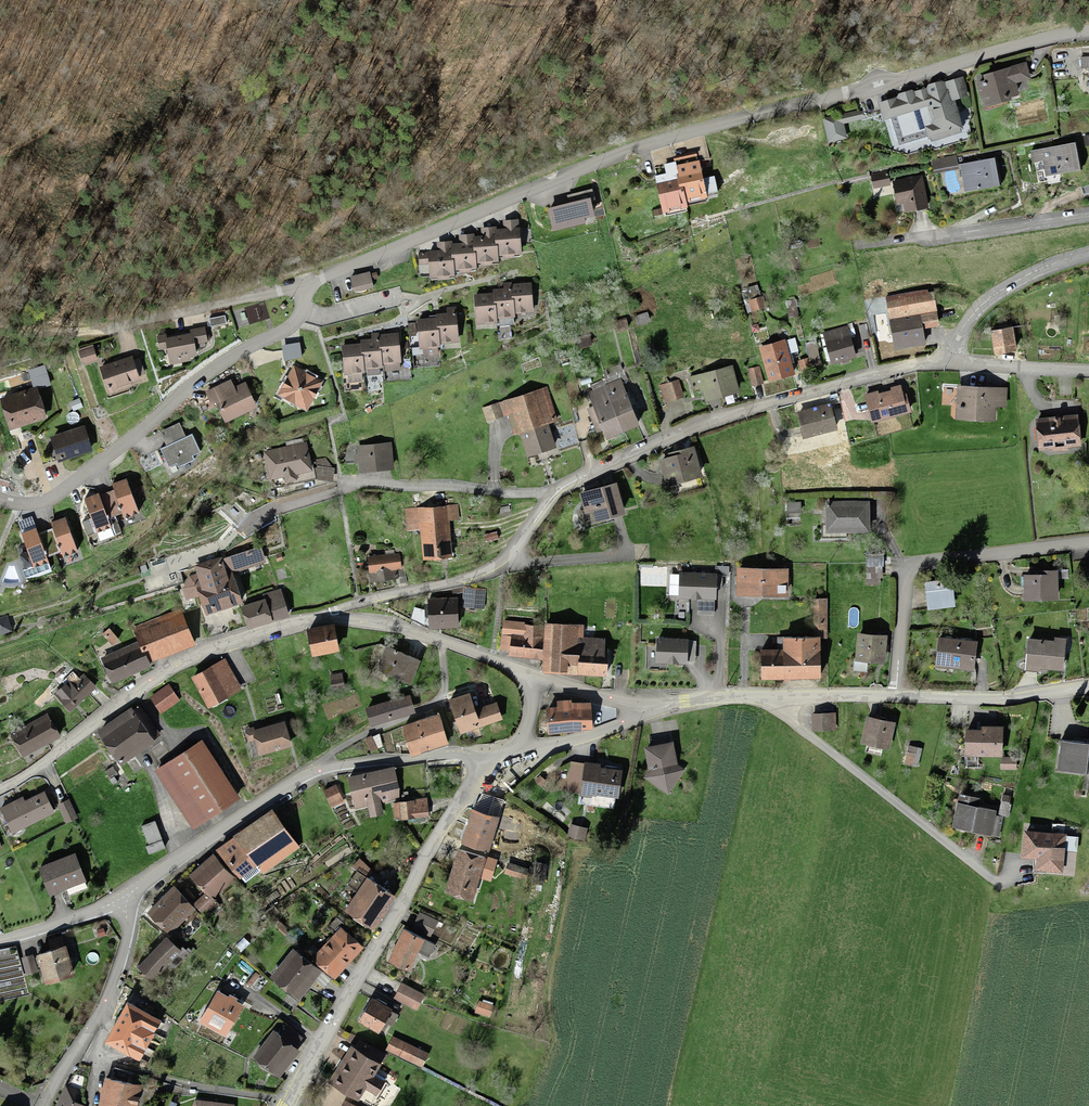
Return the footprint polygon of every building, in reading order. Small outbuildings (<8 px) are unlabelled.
[(1088,69),(1088,60),(1079,60),(1079,69),(1087,69),(1088,69)] [(977,88),(983,110),(1016,100),(1011,85),(1028,81),(1024,67),(983,79),(985,86),(977,88)] [(961,82),(890,104),(905,151),(960,133),(951,103),(966,98),(961,82)] [(826,121),(830,143),(846,141),(843,126),(860,123),(859,115),(826,121)] [(1073,147),(1030,154),(1032,164),(1042,162),(1044,178),(1077,173),(1073,147)] [(955,157),(930,162),(933,174),(957,169),(955,157)] [(992,163),(959,167),(963,194),(996,190),(992,163)] [(682,182),(686,201),(707,197),(702,171),(681,175),(682,182)] [(920,179),(892,186),(897,205),(906,203),(909,215),(927,210),(920,179)] [(682,182),(659,186),(665,217),(688,212),(686,201),(682,182)] [(590,200),(549,209),(554,230),(584,223),(583,218),(593,215),(590,200)] [(500,241),(499,260),(522,260),(523,235),(516,235),(517,224),(506,224),(505,235),(500,235),(500,241)] [(478,248),(478,266),(499,267),(499,260),(500,241),(495,241),(495,232),(483,232),(483,241),(478,241),(478,248)] [(454,257),(454,272),(478,273),(478,266),(478,248),(472,248),(472,239),(461,239),(461,248),(455,248),(454,257)] [(438,256),(434,256),(433,282),(454,282),(454,272),(454,257),(449,257),(449,246),(438,246),(438,256)] [(371,277),(353,280),(355,293),(373,290),(371,277)] [(515,293),(516,315),(534,315),(533,287),(515,287),(515,293)] [(499,298),(499,320),(516,319),(516,315),(515,293),(499,293),(499,298)] [(927,294),(889,301),(893,324),(917,320),(931,317),(927,294)] [(499,298),(479,298),(480,327),(499,327),(499,320),(499,298)] [(958,302),(944,304),(945,312),(959,310),(958,302)] [(1012,313),(998,314),(999,324),(1014,322),(1012,313)] [(438,321),(440,345),(459,344),(456,315),(437,317),(438,321)] [(648,317),(635,319),(637,327),(650,325),(648,317)] [(226,319),(211,322),(212,330),(228,327),(226,319)] [(921,346),(917,320),(893,324),(897,350),(921,346)] [(438,321),(417,323),(420,352),(423,352),(424,360),(439,358),(439,350),(441,350),(440,345),(438,321)] [(847,330),(825,336),(833,365),(856,359),(847,330)] [(161,350),(169,349),(172,363),(198,358),(196,347),(208,345),(206,332),(193,335),(194,339),(168,344),(167,338),(159,340),(161,350)] [(1010,333),(990,337),(992,355),(1013,352),(1010,333)] [(363,348),(364,372),(366,372),(367,379),(380,379),(380,371),(382,371),(382,368),(381,339),(381,336),(372,337),(372,343),(363,343),(363,348)] [(590,337),(578,340),(581,349),(593,346),(590,337)] [(381,339),(382,368),(384,367),(385,375),(397,374),(397,366),(399,366),(398,338),(381,339)] [(300,342),(281,346),(284,361),(303,358),(300,342)] [(785,344),(762,351),(774,385),(797,377),(785,344)] [(363,348),(344,348),(345,377),(347,377),(347,384),(362,384),(362,377),(364,377),(364,372),(363,348)] [(93,350),(80,354),(84,366),(97,361),(93,350)] [(134,360),(102,371),(110,395),(142,384),(141,381),(147,379),(141,362),(135,364),(134,360)] [(624,368),(611,374),(615,383),(607,386),(628,434),(642,428),(637,416),(645,412),(634,387),(627,391),(623,382),(629,379),(624,368)] [(735,370),(691,381),(694,391),(703,388),(707,404),(741,396),(735,370)] [(760,371),(750,372),(752,388),(762,386),(760,371)] [(303,409),(317,403),(325,384),(308,376),(290,381),(282,400),(303,409)] [(260,412),(248,387),(237,393),(233,384),(207,396),(213,409),(219,406),(228,426),(260,412)] [(681,384),(662,388),(665,403),(684,400),(681,384)] [(628,434),(607,386),(590,394),(597,409),(589,413),(599,434),(606,431),(611,442),(628,434)] [(39,391),(2,402),(10,428),(33,421),(35,425),(48,421),(39,391)] [(547,391),(511,403),(529,461),(558,452),(550,427),(558,425),(547,391)] [(1003,391),(956,391),(955,422),(992,422),(992,409),(1003,409),(1003,391)] [(900,392),(867,399),(873,425),(906,418),(900,392)] [(83,411),(80,402),(75,404),(78,413),(83,411)] [(499,407),(483,412),(488,426),(504,421),(499,407)] [(830,409),(802,416),(807,439),(835,432),(830,409)] [(1076,420),(1035,422),(1037,452),(1078,451),(1076,420)] [(186,435),(181,425),(176,428),(181,438),(186,435)] [(84,430),(53,441),(57,453),(50,456),(54,467),(92,453),(84,430)] [(195,437),(162,452),(171,471),(179,467),(181,471),(198,463),(196,460),(204,456),(195,437)] [(307,446),(264,455),(272,491),(314,482),(307,446)] [(359,448),(361,474),(394,472),(392,446),(359,448)] [(669,462),(662,464),(668,487),(704,478),(697,452),(668,460),(669,462)] [(11,485),(15,472),(0,467),(0,481),(11,485)] [(618,482),(579,493),(585,514),(588,513),(592,525),(627,515),(618,482)] [(127,483),(114,488),(125,519),(138,514),(127,483)] [(100,498),(86,503),(97,533),(111,528),(100,498)] [(870,505),(828,506),(829,535),(871,534),(870,505)] [(788,506),(788,517),(802,517),(802,506),(788,506)] [(510,509),(500,511),(501,517),(512,515),(510,509)] [(420,531),(423,564),(453,562),(448,510),(407,514),(409,532),(420,531)] [(66,523),(54,528),(64,557),(77,553),(66,523)] [(38,534),(24,539),(29,553),(20,557),(25,572),(48,564),(38,534)] [(498,536),(485,539),(487,546),(500,543),(498,536)] [(386,558),(371,560),(374,583),(396,581),(397,588),(407,587),(405,572),(402,573),(399,557),(395,557),(395,553),(386,554),(386,558)] [(868,558),(868,586),(883,586),(883,558),(868,558)] [(199,576),(191,580),(185,592),(186,594),(177,598),(182,613),(198,608),(196,602),(202,600),(208,616),(242,605),(231,572),(225,574),(221,562),(197,570),(199,576)] [(762,599),(763,572),(737,572),(736,599),(762,599)] [(763,572),(762,599),(788,599),(788,573),(763,572)] [(1069,573),(1058,573),(1058,582),(1069,582),(1069,573)] [(1038,580),(1021,580),(1021,603),(1054,602),(1054,574),(1038,574),(1038,580)] [(723,577),(679,575),(678,601),(717,602),(718,592),(723,592),(723,577)] [(952,585),(927,586),(928,611),(953,610),(952,585)] [(486,593),(466,592),(465,610),(485,611),(486,593)] [(281,595),(239,609),(246,630),(288,616),(281,595)] [(456,600),(429,602),(430,627),(457,626),(456,600)] [(811,603),(813,642),(821,641),(826,641),(824,603),(811,603)] [(140,644),(150,666),(197,645),(182,613),(136,634),(140,644)] [(524,624),(505,622),(501,649),(511,650),(510,656),(547,657),(548,628),(524,624)] [(547,657),(547,670),(607,672),(608,651),(604,651),(604,644),(583,643),(583,629),(548,628),(547,657)] [(308,635),(313,658),(337,653),(332,630),(308,635)] [(110,632),(104,637),(114,648),(120,642),(110,632)] [(888,640),(859,639),(858,662),(887,664),(888,640)] [(698,642),(657,640),(655,667),(687,668),(688,647),(698,647),(698,642)] [(766,656),(767,682),(823,680),(821,641),(813,642),(785,643),(785,655),(766,656)] [(1028,642),(1025,672),(1062,675),(1065,642),(1055,641),(1054,644),(1028,642)] [(937,642),(935,669),(947,671),(948,668),(971,670),(973,646),(937,642)] [(140,644),(103,661),(115,688),(152,671),(150,666),(140,644)] [(387,651),(378,673),(412,686),(421,664),(387,651)] [(67,675),(63,671),(56,678),(60,682),(67,675)] [(195,681),(209,708),(228,698),(214,671),(195,681)] [(55,698),(71,714),(95,690),(85,679),(82,681),(75,674),(63,686),(65,688),(55,698)] [(344,689),(344,678),(332,678),(331,689),(344,689)] [(168,689),(150,701),(159,715),(177,703),(168,689)] [(470,697),(452,703),(463,735),(502,721),(496,705),(475,713),(470,697)] [(410,699),(367,712),(372,725),(414,713),(410,699)] [(545,709),(545,735),(570,734),(570,732),(592,732),(592,706),(570,706),(569,702),(555,703),(555,709),(545,709)] [(141,709),(101,737),(113,755),(109,758),(117,770),(135,758),(162,740),(141,709)] [(835,718),(813,717),(812,734),(835,735),(835,718)] [(45,719),(12,738),(25,759),(57,739),(45,719)] [(440,719),(406,729),(414,755),(447,745),(440,719)] [(254,727),(244,730),(248,743),(255,741),(259,756),(292,747),(285,721),(254,730),(254,727)] [(865,723),(862,744),(888,748),(891,727),(865,723)] [(965,735),(964,763),(974,763),(974,757),(1000,757),(1001,730),(981,729),(981,735),(965,735)] [(373,740),(366,743),(372,756),(379,753),(373,740)] [(202,742),(156,770),(193,829),(239,801),(202,742)] [(648,774),(644,781),(669,798),(686,773),(678,768),(673,744),(644,750),(648,774)] [(1059,746),(1056,774),(1088,777),(1088,749),(1059,746)] [(907,749),(904,765),(917,767),(919,751),(907,749)] [(601,773),(601,770),(570,765),(566,794),(591,798),(590,810),(613,813),(615,802),(617,802),(621,776),(601,773)] [(119,778),(114,770),(106,775),(115,789),(119,786),(116,780),(119,778)] [(381,775),(351,780),(356,809),(400,802),(395,773),(390,774),(391,778),(382,779),(381,775)] [(336,789),(325,794),(333,809),(344,804),(336,789)] [(24,801),(3,812),(14,833),(22,828),(24,831),(53,815),(44,797),(27,806),(24,801)] [(491,803),(484,800),(479,816),(486,818),(491,803)] [(427,802),(395,807),(398,824),(430,820),(427,802)] [(976,805),(958,802),(953,830),(992,837),(996,817),(989,816),(990,814),(975,811),(976,805)] [(69,804),(60,808),(68,826),(77,822),(69,804)] [(273,815),(220,855),(240,881),(257,867),(261,873),(296,846),(273,815)] [(475,815),(465,846),(488,853),(498,822),(486,818),(479,816),(475,815)] [(144,830),(151,847),(146,849),(148,856),(164,850),(155,826),(144,830)] [(570,827),(567,838),(583,843),(586,832),(570,827)] [(1067,839),(1024,834),(1021,860),(1037,862),(1036,874),(1063,876),(1067,839)] [(456,871),(449,894),(472,901),(480,877),(490,880),(495,865),(467,856),(461,873),(456,871)] [(75,859),(42,872),(51,896),(68,890),(71,898),(88,892),(75,859)] [(216,906),(212,901),(234,881),(213,859),(191,879),(207,896),(197,906),(206,916),(216,906)] [(360,895),(348,912),(373,929),(394,897),(369,881),(375,873),(359,863),(353,871),(357,874),(348,887),(360,895)] [(175,892),(150,914),(168,934),(193,912),(175,892)] [(414,933),(430,941),(438,925),(421,917),(414,933)] [(314,947),(307,954),(336,981),(364,951),(342,931),(321,954),(314,947)] [(406,934),(391,965),(411,975),(421,954),(430,958),(435,948),(406,934)] [(53,957),(42,960),(49,986),(73,980),(63,941),(50,945),(53,957)] [(168,941),(140,969),(153,983),(181,954),(168,941)] [(293,955),(275,981),(301,999),(312,983),(315,984),(321,975),(293,955)] [(424,999),(403,987),(396,1001),(417,1013),(424,999)] [(219,998),(203,1026),(227,1039),(242,1011),(219,998)] [(392,1014),(372,1003),(360,1024),(381,1035),(392,1014)] [(481,1006),(480,1008),(478,1007),(476,1015),(489,1019),(492,1009),(481,1006)] [(128,1009),(108,1045),(140,1062),(159,1026),(128,1009)] [(276,1036),(256,1061),(277,1078),(297,1053),(295,1051),(302,1042),(289,1032),(282,1040),(276,1036)] [(417,1052),(393,1041),(388,1053),(412,1064),(417,1052)] [(358,1043),(333,1087),(360,1102),(367,1090),(373,1093),(379,1082),(374,1079),(385,1058),(358,1043)] [(98,1105),(133,1105),(140,1079),(111,1072),(109,1082),(104,1081),(98,1105)] [(59,1105),(78,1105),(77,1105),(81,1095),(67,1089),(59,1105)]
